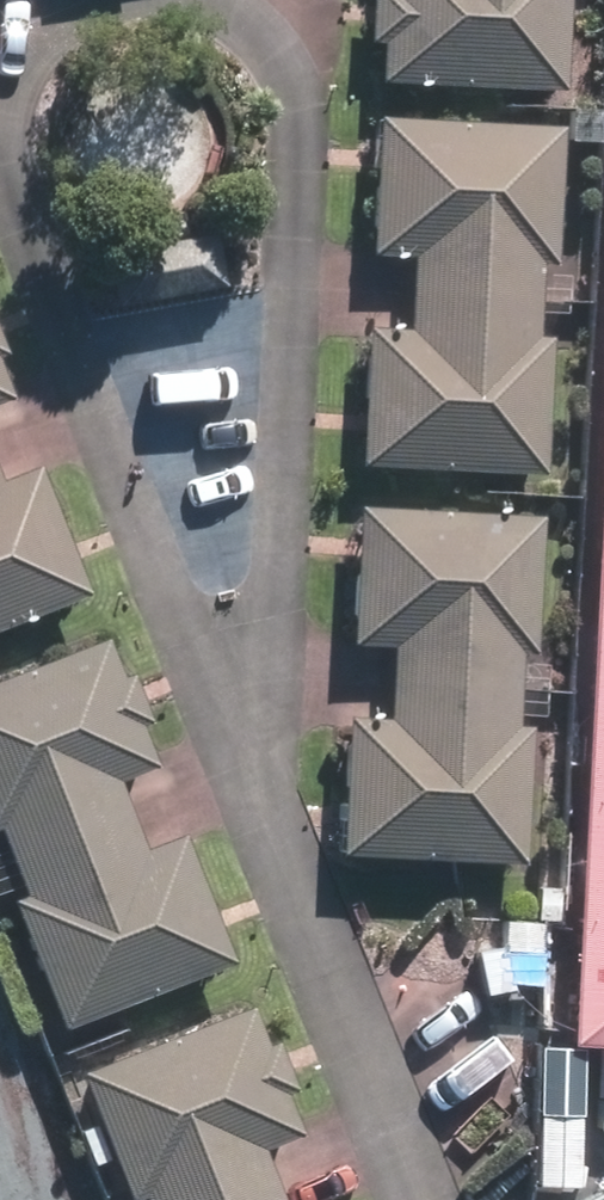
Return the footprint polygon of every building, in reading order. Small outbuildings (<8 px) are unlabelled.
[(566,0),(369,0),(368,36),(378,37),(376,75),(376,79),(563,84),(566,0)] [(549,255),(555,121),(374,113),(369,248),(410,249),(406,322),(404,322),(363,321),(358,420),(356,451),(356,459),(541,467),(541,416),(546,331),(546,329),(533,327),(537,257),(537,255),(549,255)] [(211,232),(110,249),(119,301),(220,283),(211,232)] [(567,1042),(603,1044),(603,312),(567,1042)] [(7,401),(11,399),(0,371),(0,404),(7,401)] [(49,607),(84,593),(35,467),(0,481),(0,626),(49,607)] [(526,647),(527,644),(533,513),(358,504),(351,504),(346,614),(346,639),(387,641),(385,671),(383,713),(340,711),(340,714),(336,792),(334,850),(335,850),(399,853),(518,859),(518,857),(523,721),(512,719),(511,719),(515,647),(526,647)] [(116,781),(116,779),(151,766),(100,645),(0,680),(0,838),(25,901),(12,906),(9,908),(58,1031),(232,962),(179,835),(178,835),(145,849),(145,847),(116,781)] [(547,920),(549,886),(547,886),(527,886),(525,917),(545,919),(547,920)] [(531,921),(493,920),(492,952),(531,953),(531,921)] [(256,1149),(297,1134),(247,1004),(76,1072),(126,1199),(137,1195),(139,1199),(276,1199),(256,1149)] [(572,1120),(577,1053),(539,1048),(534,1048),(530,1117),(535,1117),(572,1120)] [(571,1134),(534,1131),(529,1131),(526,1198),(530,1198),(555,1199),(567,1199),(571,1134)]
